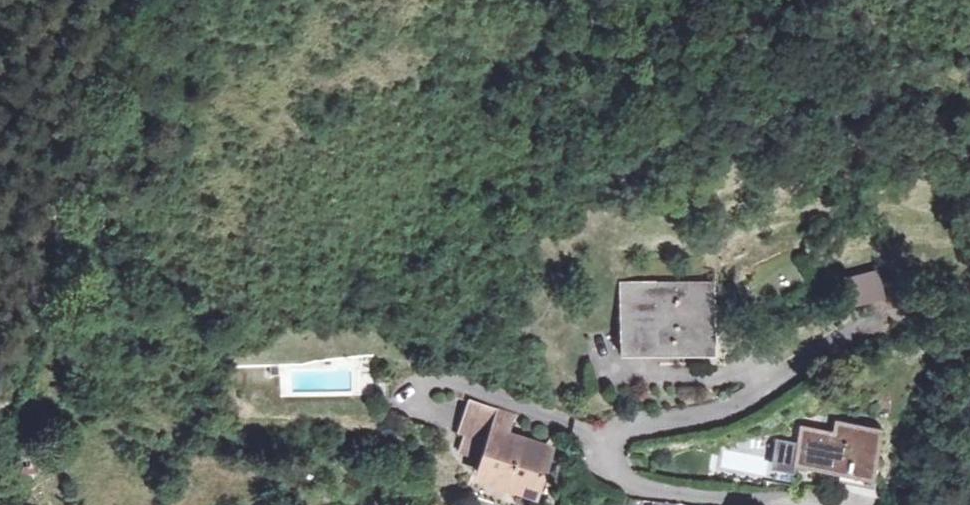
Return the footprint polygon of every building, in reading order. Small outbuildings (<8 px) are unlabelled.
[(657,141),(657,129),(640,129),(641,142),(657,141)] [(850,301),(882,297),(878,267),(846,272),(850,301)] [(609,280),(612,348),(693,345),(691,297),(682,298),(681,273),(642,275),(642,278),(609,280)] [(525,491),(540,451),(511,440),(513,436),(499,431),(506,412),(463,396),(451,427),(458,430),(451,450),(475,459),(471,471),(525,491)] [(861,477),(868,425),(823,419),(822,426),(788,422),(782,466),(861,477)]
